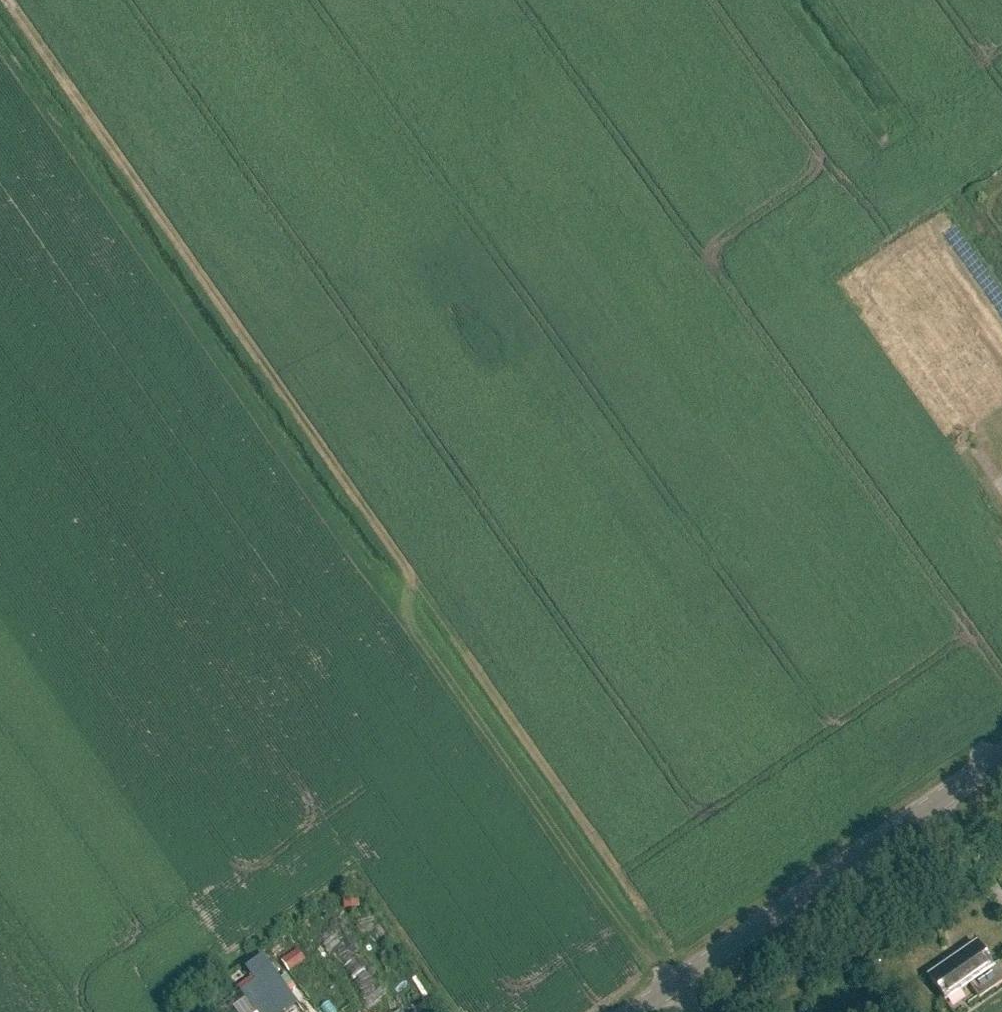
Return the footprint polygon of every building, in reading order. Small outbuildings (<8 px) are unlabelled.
[(998,963),(992,967),(976,944),(958,956),(960,960),(953,965),(950,961),(928,977),(945,1001),(969,985),(979,999),(1001,983),(1001,968),(998,963)] [(281,961),(286,969),(302,959),(297,951),(281,961)] [(241,993),(255,1011),(284,1011),(298,1002),(274,969),(241,993)]
